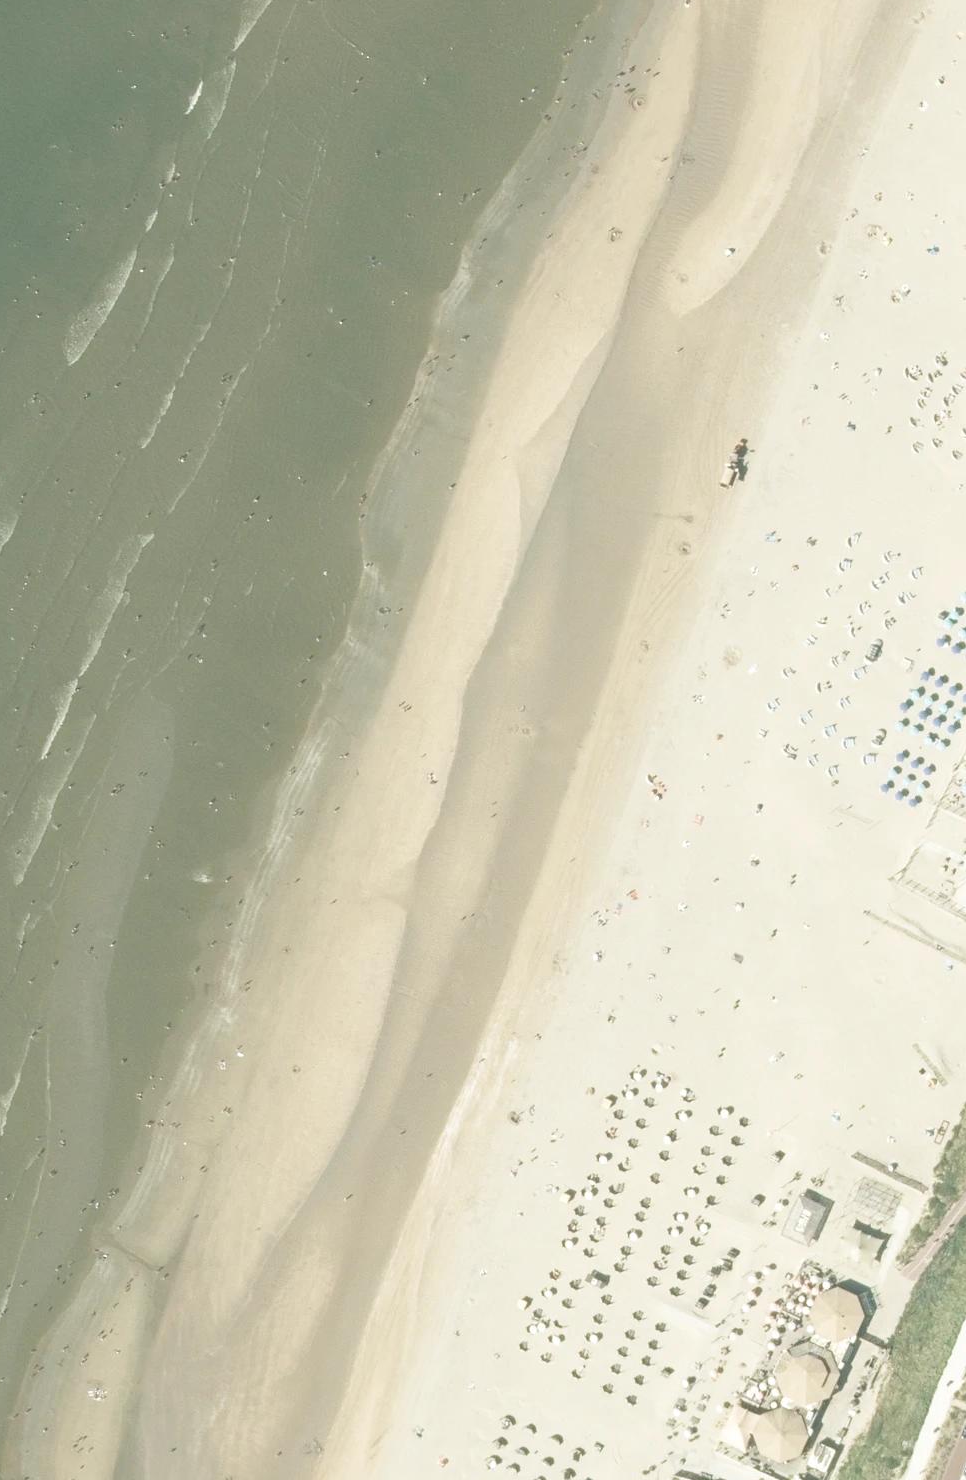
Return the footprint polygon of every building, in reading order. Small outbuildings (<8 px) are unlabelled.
[(957,836),(938,893),(965,903),(965,839),(957,836)] [(788,1352),(778,1373),(786,1395),(790,1397),(785,1399),(783,1404),(785,1409),(784,1410),(765,1417),(757,1435),(764,1453),(781,1461),(799,1454),(808,1435),(811,1436),(814,1431),(811,1430),(825,1398),(829,1397),(839,1375),(837,1371),(839,1368),(842,1369),(845,1363),(842,1362),(852,1340),(855,1342),(857,1336),(854,1334),(863,1315),(856,1297),(839,1289),(821,1296),(813,1313),(820,1332),(820,1333),(814,1335),(812,1340),(814,1345),(814,1346),(810,1344),(788,1352)] [(715,1316),(706,1340),(723,1346),(732,1323),(715,1316)] [(830,1470),(813,1461),(803,1479),(825,1479),(830,1470)]
